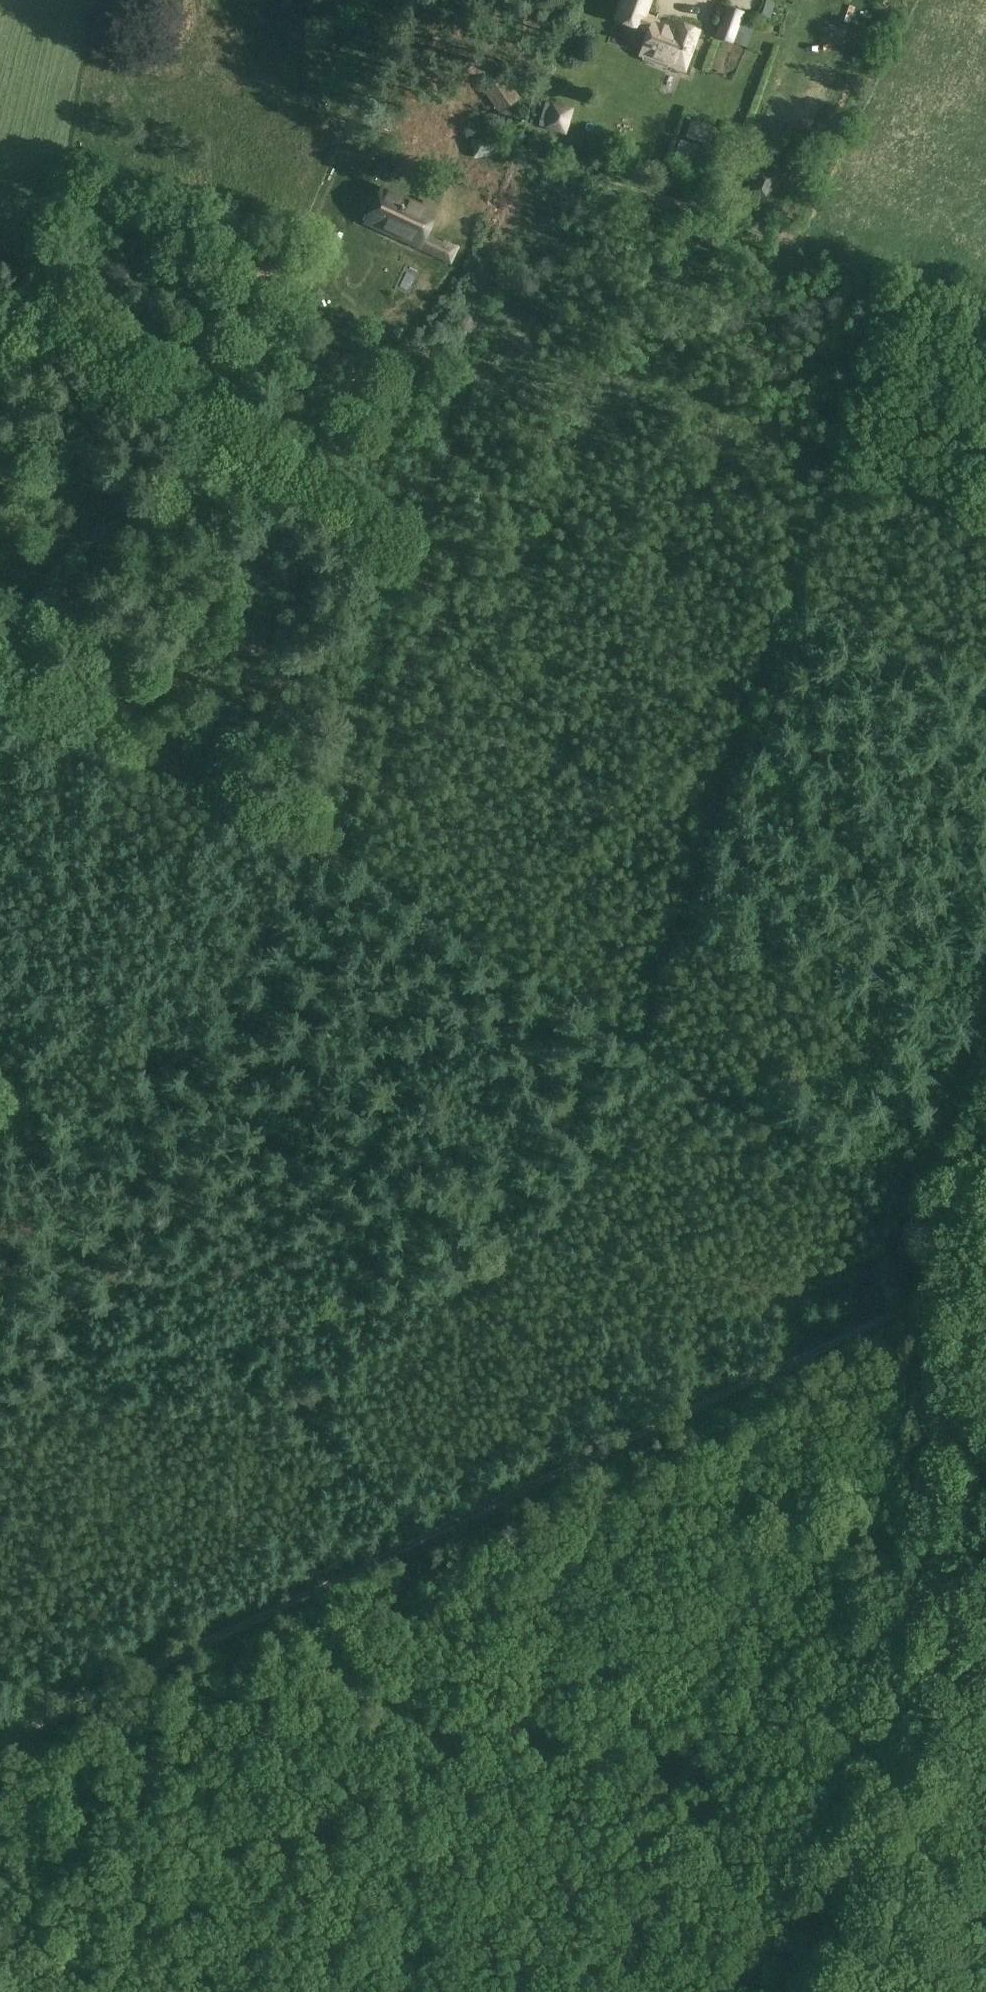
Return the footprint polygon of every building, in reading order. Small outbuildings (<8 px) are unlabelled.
[(640,55),(644,57),(643,60),(653,64),(654,60),(684,71),(698,30),(677,23),(676,27),(643,16),(649,0),(623,0),(616,21),(648,32),(640,55)] [(774,3),(767,1),(763,17),(770,19),(774,3)] [(733,43),(740,21),(743,12),(726,6),(715,37),(733,43)] [(511,102),(499,80),(477,92),(489,114),(511,102)] [(566,137),(575,109),(548,103),(539,128),(566,137)] [(691,121),(686,136),(706,143),(711,127),(691,121)] [(471,139),(474,156),(500,152),(497,134),(471,139)] [(706,150),(680,142),(675,158),(701,166),(706,150)] [(758,168),(747,193),(772,204),(783,179),(758,168)] [(382,187),(367,222),(365,225),(452,266),(461,247),(445,239),(444,242),(427,234),(439,206),(426,200),(423,206),(382,187)]
